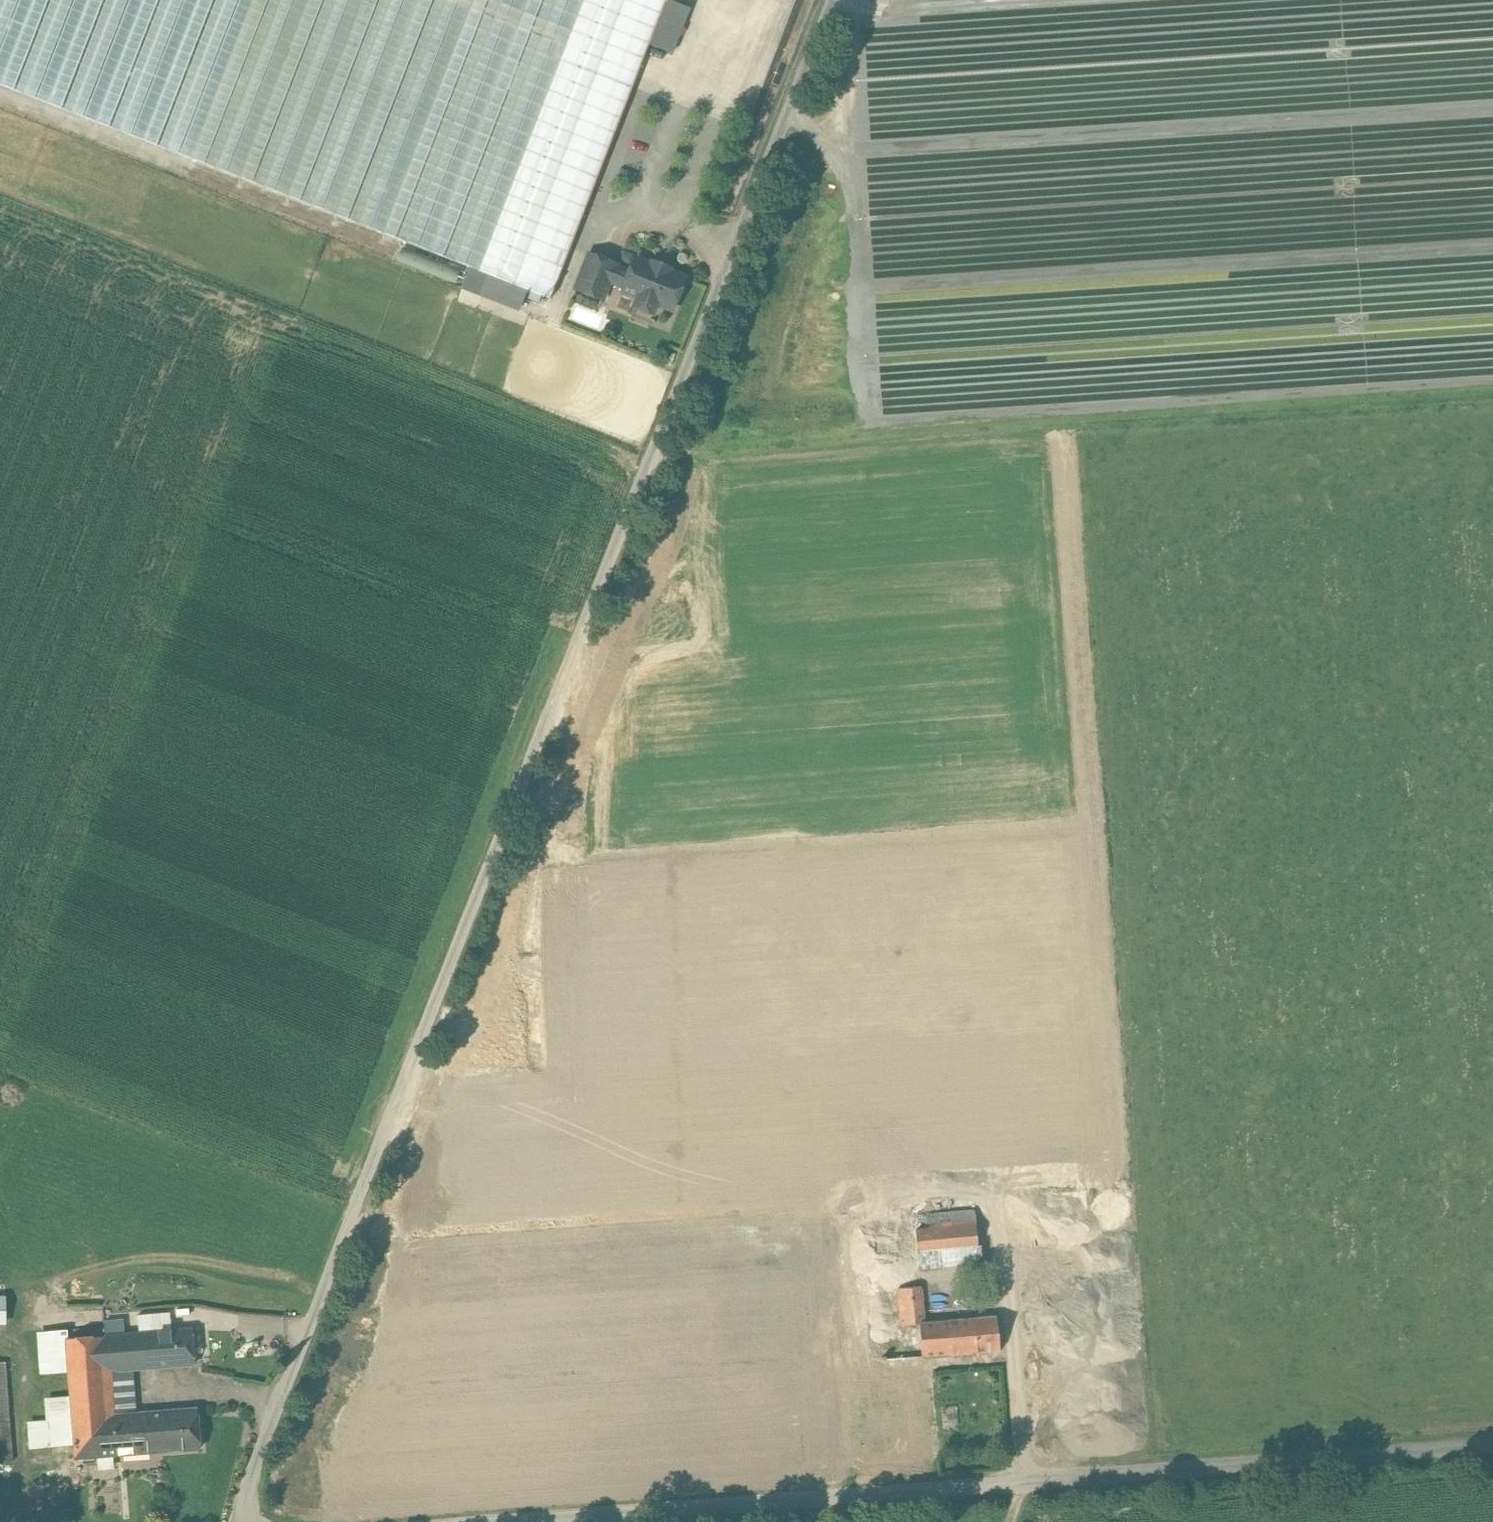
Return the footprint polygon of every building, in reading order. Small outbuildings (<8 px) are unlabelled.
[(558,297),(676,0),(0,0),(0,78),(558,297)] [(693,0),(676,0),(660,46),(695,59),(715,9),(693,0)] [(593,248),(578,288),(609,302),(616,285),(640,294),(636,307),(657,316),(661,305),(677,312),(691,273),(637,252),(633,264),(625,262),(593,248)] [(1103,1195),(1098,1200),(1094,1207),(1094,1214),(1097,1222),(1101,1227),(1107,1230),(1112,1231),(1119,1231),(1125,1228),(1129,1225),(1132,1219),(1134,1214),(1134,1207),(1131,1201),(1123,1194),(1117,1191),(1109,1192),(1103,1195)] [(975,1226),(903,1234),(906,1263),(978,1255),(975,1226)] [(920,1274),(895,1276),(899,1326),(920,1324),(924,1324),(920,1274)] [(924,1324),(920,1324),(922,1357),(931,1356),(968,1353),(998,1351),(995,1318),(924,1324)] [(191,1331),(165,1333),(168,1366),(193,1364),(191,1331)] [(165,1332),(69,1340),(79,1456),(167,1449),(163,1410),(115,1414),(111,1371),(168,1366),(165,1333),(165,1332)] [(13,1463),(8,1365),(0,1365),(0,1464),(13,1463)] [(196,1407),(163,1410),(167,1449),(199,1446),(196,1407)]
